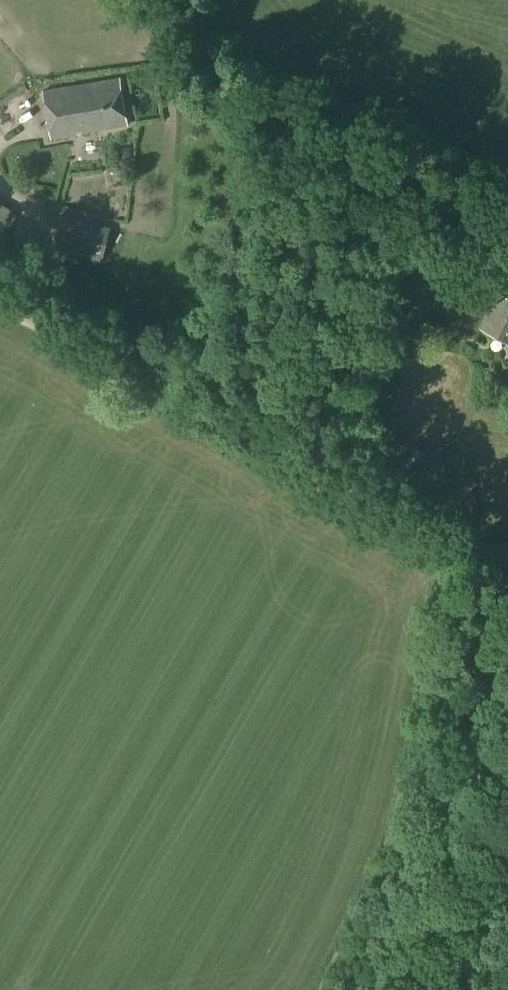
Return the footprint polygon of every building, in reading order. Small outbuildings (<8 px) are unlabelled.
[(52,138),(128,125),(120,77),(44,90),(52,138)] [(101,262),(109,228),(58,216),(50,250),(101,262)] [(500,293),(482,328),(507,341),(507,297),(500,293)] [(503,412),(507,410),(507,388),(495,394),(503,412)]
